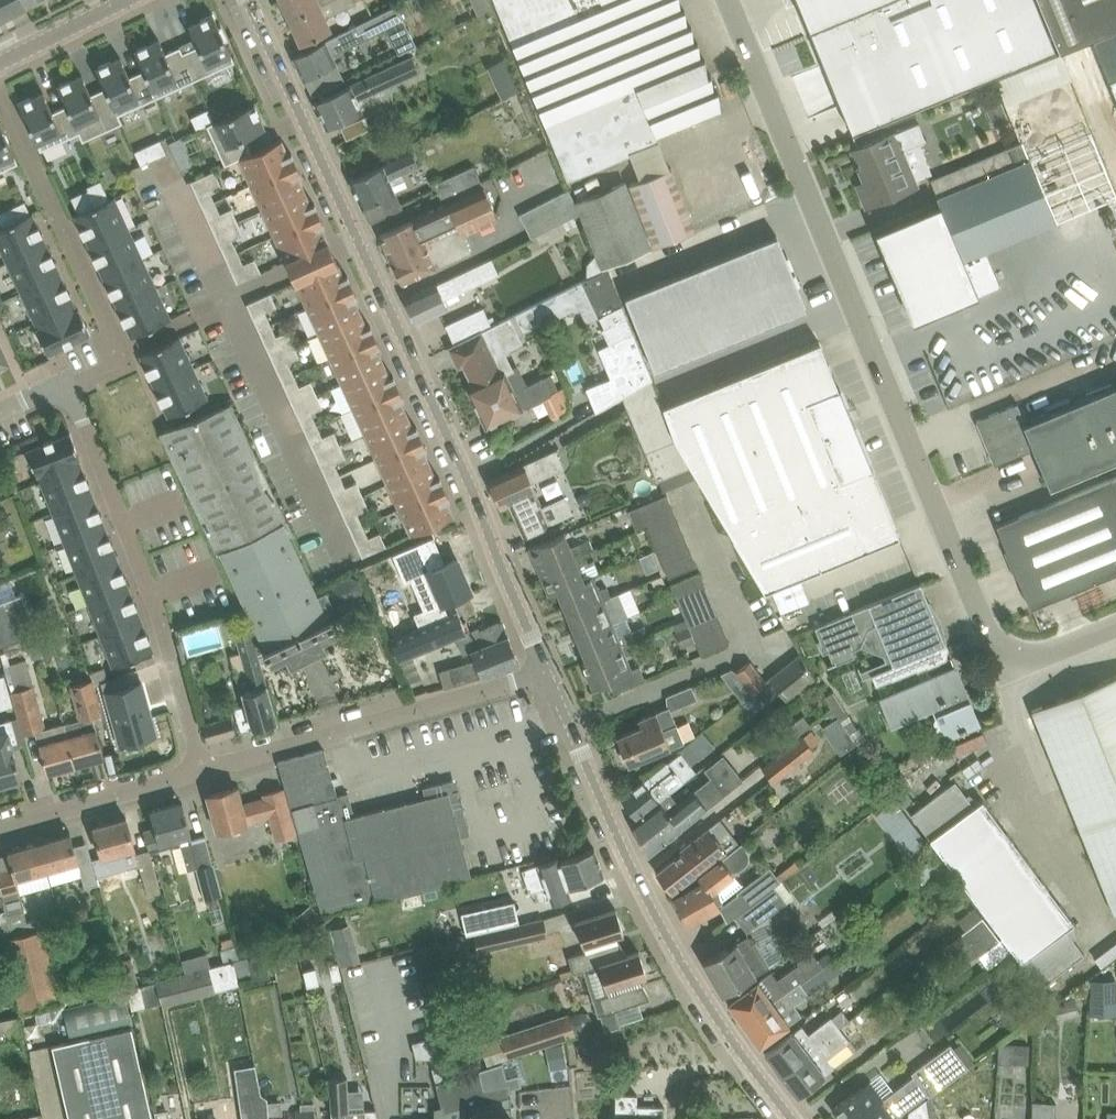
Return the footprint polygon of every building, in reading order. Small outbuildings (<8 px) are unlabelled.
[(27,7),(24,0),(0,0),(0,21),(27,7)] [(290,17),(328,0),(282,0),(290,17)] [(290,17),(302,43),(330,30),(323,15),(354,1),(354,0),(328,0),(290,17)] [(568,180),(660,142),(658,137),(721,110),(718,91),(714,93),(712,75),(708,76),(705,58),(701,60),(698,42),(694,44),(692,26),(688,27),(685,9),(681,11),(679,0),(493,0),(568,180)] [(810,29),(824,64),(876,42),(893,84),(841,105),(852,133),(1056,49),(1035,0),(881,0),(810,29)] [(1060,49),(1115,26),(1115,0),(1039,0),(1060,49)] [(397,4),(293,56),(304,79),(321,71),(327,83),(343,76),(332,54),(386,27),(398,53),(416,44),(397,4)] [(235,61),(225,40),(227,39),(222,27),(220,28),(213,14),(189,25),(198,45),(183,51),(196,79),(235,61)] [(183,51),(183,52),(180,46),(165,52),(159,39),(135,50),(144,69),(152,89),(156,97),(196,79),(183,51)] [(414,55),(314,101),(326,127),(385,101),(380,90),(421,71),(414,55)] [(156,97),(152,89),(144,69),(130,76),(120,56),(96,68),(105,87),(114,106),(118,115),(119,114),(156,97)] [(118,115),(114,106),(105,87),(91,94),(82,74),(57,85),(66,105),(75,124),(79,132),(83,141),(123,122),(119,114),(118,115)] [(75,124),(66,105),(52,111),(43,92),(19,103),(40,150),(79,132),(75,124)] [(253,152),(246,136),(265,127),(254,103),(229,114),(215,121),(214,121),(207,124),(225,165),(239,158),(253,152)] [(214,106),(208,108),(214,121),(215,121),(229,114),(214,106)] [(365,116),(341,127),(347,139),(370,128),(365,116)] [(18,163),(0,122),(0,171),(18,163)] [(873,141),(852,150),(865,181),(858,185),(866,206),(918,185),(916,180),(929,174),(921,154),(917,144),(926,140),(919,122),(873,141)] [(176,139),(168,142),(172,150),(174,154),(185,149),(180,137),(176,139)] [(239,158),(250,183),(293,164),(281,139),(253,152),(239,158)] [(1016,165),(938,197),(964,259),(1056,221),(1023,142),(1008,147),(1016,165)] [(145,146),(135,151),(141,164),(149,161),(151,160),(145,146)] [(1008,147),(1006,147),(930,179),(938,197),(1016,165),(1008,147)] [(412,151),(350,180),(370,222),(402,207),(389,178),(418,165),(412,151)] [(293,164),(250,183),(263,210),(305,190),(293,164)] [(435,182),(445,204),(484,187),(476,169),(474,164),(435,182)] [(671,166),(629,183),(654,244),(696,228),(671,166)] [(214,170),(191,180),(202,205),(215,199),(210,188),(220,183),(214,170)] [(102,181),(88,187),(96,205),(110,198),(102,181)] [(625,181),(577,201),(603,266),(652,247),(625,181)] [(445,204),(414,218),(425,241),(460,226),(463,234),(498,218),(484,187),(445,204)] [(568,189),(519,214),(532,237),(537,235),(563,221),(574,216),(580,212),(568,189)] [(305,190),(263,210),(274,234),(316,214),(305,190)] [(128,227),(114,196),(110,198),(96,205),(75,215),(81,228),(80,228),(80,229),(81,229),(84,235),(83,235),(83,236),(85,236),(89,245),(128,227)] [(215,199),(202,205),(214,232),(239,220),(232,205),(221,211),(215,199)] [(0,213),(0,221),(2,227),(12,222),(7,210),(0,213)] [(42,234),(43,233),(43,232),(42,233),(39,226),(40,226),(39,225),(38,226),(32,212),(12,222),(2,227),(0,228),(0,247),(7,261),(26,252),(46,243),(42,234)] [(316,214),(274,234),(288,264),(289,264),(287,260),(306,252),(307,253),(309,252),(308,251),(327,242),(329,246),(330,245),(316,214)] [(563,221),(537,235),(541,243),(578,224),(574,216),(563,221)] [(414,218),(400,225),(380,234),(402,282),(471,250),(463,234),(460,226),(425,241),(414,218)] [(239,220),(214,232),(225,256),(238,250),(232,238),(245,232),(239,220)] [(143,257),(128,227),(89,245),(94,255),(93,256),(93,257),(94,256),(97,262),(96,263),(96,264),(97,263),(103,275),(143,257)] [(776,234),(624,295),(654,370),(807,309),(776,234)] [(289,264),(288,264),(292,274),(293,277),(295,277),(296,280),(315,271),(314,270),(317,269),(317,270),(336,262),(335,258),(336,258),(334,255),(330,245),(329,246),(327,242),(308,251),(309,252),(307,253),(306,252),(287,260),(289,264)] [(60,273),(55,261),(56,261),(55,260),(54,260),(51,254),(53,254),(52,253),(51,253),(46,243),(26,252),(7,261),(21,292),(40,283),(60,273)] [(238,250),(225,256),(238,283),(262,272),(255,257),(244,262),(238,250)] [(157,288),(143,257),(103,275),(109,288),(108,288),(108,289),(109,289),(112,295),(111,295),(111,296),(112,296),(117,306),(157,288)] [(293,277),(295,281),(306,304),(348,285),(336,258),(335,258),(336,262),(317,270),(317,269),(314,270),(315,271),(296,280),(295,277),(293,277)] [(467,270),(405,298),(415,322),(448,307),(445,299),(499,273),(492,258),(467,270)] [(604,269),(583,277),(600,316),(621,306),(604,269)] [(74,303),(70,293),(71,293),(70,292),(69,293),(66,286),(68,286),(67,285),(66,285),(60,273),(40,283),(21,292),(35,322),(54,313),(74,303)] [(348,285),(306,304),(319,332),(361,313),(348,285)] [(171,318),(157,288),(117,306),(121,315),(120,316),(121,317),(122,316),(125,322),(124,323),(124,324),(125,323),(131,336),(171,318)] [(247,303),(258,326),(270,321),(265,310),(277,305),(271,292),(247,303)] [(548,302),(538,307),(545,322),(556,317),(548,302)] [(90,333),(79,309),(77,310),(74,303),(54,313),(35,322),(38,328),(36,329),(48,353),(65,345),(65,346),(66,346),(66,345),(72,342),(73,343),(74,342),(73,341),(90,333)] [(480,334),(471,338),(452,348),(459,363),(464,361),(476,385),(513,368),(504,350),(522,341),(519,334),(541,323),(533,305),(478,332),(480,334)] [(483,307),(446,324),(454,342),(492,325),(483,307)] [(361,313),(319,332),(329,356),(372,336),(361,313)] [(588,388),(596,408),(598,411),(623,396),(621,391),(649,371),(625,316),(602,328),(610,345),(601,349),(613,378),(588,388)] [(180,336),(140,354),(154,385),(194,367),(180,336)] [(372,336),(329,356),(342,382),(384,363),(372,336)] [(872,468),(873,467),(840,387),(839,388),(819,340),(662,405),(674,438),(765,592),(900,536),(872,468)] [(0,368),(9,364),(0,344),(0,367),(0,368)] [(384,363),(342,382),(352,406),(395,386),(384,363)] [(513,368),(476,385),(470,389),(487,424),(560,389),(553,373),(543,378),(543,377),(528,385),(518,366),(513,369),(513,368)] [(154,385),(169,416),(208,398),(194,367),(154,385)] [(621,391),(623,396),(657,480),(690,466),(674,439),(652,377),(649,371),(621,391)] [(976,420),(995,464),(1034,448),(1050,487),(1071,478),(1115,460),(1115,385),(1024,423),(1016,403),(976,420)] [(395,386),(352,406),(364,432),(407,412),(395,386)] [(222,551),(257,630),(267,650),(329,621),(320,601),(284,522),(288,520),(232,403),(160,432),(218,553),(222,551)] [(407,412),(364,432),(376,457),(418,438),(407,412)] [(80,458),(70,433),(27,449),(39,480),(81,464),(79,458),(80,458)] [(418,438),(376,457),(386,480),(429,461),(418,438)] [(564,466),(557,450),(490,480),(502,506),(510,502),(524,534),(572,512),(565,497),(541,508),(533,491),(535,491),(531,481),(564,466)] [(429,461),(386,480),(399,507),(441,488),(429,461)] [(93,495),(88,483),(90,483),(89,482),(88,482),(86,476),(87,475),(86,474),(85,475),(81,464),(39,480),(51,511),(93,495)] [(996,524),(1030,607),(1115,572),(1115,475),(996,524)] [(441,488),(399,507),(411,535),(454,515),(441,488)] [(361,492),(338,502),(350,529),(363,524),(357,513),(368,508),(361,492)] [(580,497),(580,502),(583,506),(588,506),(591,503),(592,498),(588,494),(586,494),(584,494),(580,497)] [(667,494),(639,506),(628,511),(636,530),(647,525),(645,521),(673,509),(667,494)] [(105,526),(101,516),(102,516),(102,515),(101,515),(98,509),(100,509),(99,508),(98,508),(93,495),(51,511),(64,542),(105,526)] [(645,521),(647,525),(651,535),(679,523),(673,509),(645,521)] [(651,535),(657,549),(685,537),(679,523),(651,535)] [(363,524),(350,529),(363,557),(387,546),(380,532),(369,537),(363,524)] [(117,557),(105,526),(64,542),(76,573),(117,557)] [(529,547),(539,571),(583,553),(582,552),(593,548),(589,539),(570,547),(564,532),(529,547)] [(437,535),(390,556),(399,578),(415,570),(418,577),(414,579),(420,592),(465,575),(458,559),(449,562),(437,535)] [(685,537),(657,549),(663,563),(691,551),(685,537)] [(691,551),(663,563),(669,577),(697,565),(691,551)] [(583,553),(539,571),(549,595),(558,591),(558,590),(584,579),(578,566),(587,562),(583,553)] [(129,588),(125,578),(126,578),(126,576),(125,577),(122,570),(123,570),(123,569),(122,570),(117,557),(76,573),(88,604),(129,588)] [(671,583),(677,598),(706,586),(700,571),(671,583)] [(399,662),(414,656),(433,648),(456,638),(479,628),(479,627),(466,633),(458,614),(450,618),(444,603),(471,591),(465,575),(420,592),(418,593),(425,610),(415,614),(421,628),(390,641),(399,662)] [(558,590),(558,591),(567,614),(619,592),(618,592),(611,595),(607,586),(599,589),(593,575),(584,579),(558,590)] [(336,583),(334,590),(336,598),(345,602),(359,596),(361,588),(358,580),(350,577),(336,583)] [(946,644),(920,583),(828,621),(815,626),(822,642),(819,643),(823,652),(829,650),(833,661),(836,659),(837,662),(854,656),(851,649),(861,646),(869,627),(877,624),(894,665),(872,674),(877,685),(916,669),(917,671),(947,659),(942,646),(946,644)] [(706,586),(677,598),(683,612),(712,600),(706,586)] [(141,619),(136,606),(137,606),(137,605),(136,605),(133,599),(134,598),(134,597),(133,598),(129,588),(88,604),(101,635),(141,619)] [(619,592),(567,614),(577,637),(625,617),(625,616),(628,614),(619,592)] [(0,602),(0,646),(37,631),(22,593),(0,602)] [(712,600),(683,612),(688,623),(689,626),(718,614),(712,600)] [(689,626),(688,623),(673,629),(681,646),(695,640),(701,655),(730,643),(718,614),(689,626)] [(577,637),(586,659),(586,660),(630,642),(630,641),(635,638),(625,617),(577,637)] [(153,650),(149,639),(150,639),(150,638),(149,638),(146,632),(147,632),(147,631),(146,631),(141,619),(101,635),(113,666),(153,650)] [(456,638),(463,654),(472,651),(476,660),(439,670),(444,687),(482,676),(516,663),(518,658),(509,635),(508,635),(502,621),(480,630),(479,628),(456,638)] [(69,623),(39,632),(42,641),(72,632),(69,623)] [(247,704),(234,708),(235,710),(241,731),(277,721),(271,699),(258,653),(263,652),(256,628),(236,634),(238,639),(247,672),(237,675),(242,693),(243,692),(247,704)] [(586,660),(586,659),(582,661),(594,688),(606,682),(611,693),(646,678),(640,664),(631,668),(626,655),(634,651),(630,642),(586,660)] [(769,678),(783,696),(786,700),(815,677),(801,653),(769,678)] [(13,684),(34,678),(28,658),(7,663),(13,684)] [(736,671),(751,691),(765,680),(750,661),(736,671)] [(106,668),(90,673),(94,684),(102,682),(109,679),(106,668)] [(978,724),(955,668),(882,698),(892,723),(936,705),(940,716),(936,717),(934,722),(939,733),(944,734),(947,733),(949,737),(978,724)] [(12,706),(10,674),(0,675),(0,707),(12,706)] [(109,679),(102,682),(105,692),(126,686),(123,675),(109,679)] [(1032,709),(1114,913),(1115,912),(1115,675),(1032,709)] [(63,723),(62,723),(75,764),(104,756),(93,716),(101,714),(91,679),(70,685),(79,720),(63,724),(63,723)] [(105,693),(120,745),(157,735),(142,683),(105,693)] [(629,764),(649,756),(684,741),(678,727),(669,707),(639,720),(641,726),(617,736),(629,764)] [(75,764),(62,723),(60,714),(43,718),(45,725),(35,728),(47,772),(75,764)] [(231,716),(204,724),(208,740),(236,732),(231,716)] [(22,779),(12,746),(19,744),(12,719),(0,722),(0,785),(22,779)] [(860,727),(850,734),(857,743),(866,736),(860,727)] [(810,728),(803,734),(811,745),(818,740),(810,728)] [(987,731),(956,740),(958,749),(990,741),(987,731)] [(803,734),(762,767),(772,779),(774,782),(815,750),(811,745),(803,734)] [(692,764),(709,750),(698,737),(689,744),(681,751),(692,764)] [(278,761),(280,766),(321,915),(471,877),(459,832),(455,815),(453,816),(447,792),(387,808),(387,807),(354,816),(352,806),(348,793),(337,796),(323,749),(278,761)] [(633,821),(632,822),(648,855),(743,779),(723,754),(705,768),(712,776),(679,803),(670,792),(659,801),(638,818),(637,817),(633,821)] [(684,780),(669,761),(644,781),(642,780),(621,797),(637,817),(638,818),(659,801),(670,792),(684,780)] [(929,836),(931,839),(935,844),(1022,961),(1066,929),(1074,923),(983,800),(975,806),(956,781),(913,814),(929,836)] [(208,795),(214,816),(218,830),(247,822),(270,815),(277,838),(296,833),(283,788),(264,794),(265,797),(242,804),(237,787),(208,795)] [(144,831),(149,849),(150,851),(180,843),(178,838),(191,834),(182,802),(150,811),(155,827),(144,831)] [(682,851),(656,871),(672,892),(690,879),(739,840),(720,817),(680,849),(682,851)] [(94,862),(93,862),(100,883),(122,877),(115,853),(135,847),(127,818),(94,827),(102,855),(93,858),(94,862)] [(70,833),(39,842),(47,870),(78,861),(70,833)] [(205,836),(189,840),(204,898),(220,893),(205,836)] [(740,841),(721,855),(732,871),(738,870),(749,862),(749,854),(740,841)] [(4,897),(9,912),(26,908),(17,878),(47,870),(39,842),(8,851),(11,859),(0,862),(0,883),(4,897)] [(558,856),(522,869),(530,892),(547,886),(553,902),(572,895),(569,887),(583,882),(604,874),(595,848),(593,848),(574,855),(559,860),(558,856)] [(149,849),(136,853),(148,896),(162,892),(150,851),(149,849)] [(910,867),(924,882),(943,866),(930,850),(910,867)] [(735,874),(732,871),(721,855),(700,873),(715,889),(735,874)] [(79,866),(85,887),(100,883),(93,862),(79,866)] [(719,904),(706,880),(675,897),(690,923),(720,906),(728,921),(736,914),(757,898),(775,885),(774,883),(780,879),(781,878),(770,863),(737,889),(738,891),(719,904)] [(736,914),(747,931),(789,903),(787,901),(793,897),(780,879),(774,883),(775,885),(757,898),(736,914)] [(513,901),(462,912),(467,934),(475,932),(518,922),(513,901)] [(311,905),(293,919),(304,933),(322,918),(311,905)] [(26,908),(9,912),(14,936),(18,935),(42,929),(40,919),(29,921),(26,908)] [(616,909),(595,915),(576,921),(583,945),(587,944),(589,950),(568,956),(574,973),(599,965),(599,964),(627,956),(627,955),(619,941),(615,942),(613,936),(624,932),(622,927),(625,926),(618,914),(616,909)] [(518,922),(475,932),(479,949),(548,934),(544,916),(518,922)] [(967,930),(963,933),(979,954),(1000,939),(984,918),(982,918),(967,930)] [(14,936),(12,936),(3,938),(21,1011),(42,1006),(61,1002),(43,929),(42,929),(18,935),(14,936)] [(1066,929),(1022,961),(1039,985),(1083,953),(1066,929)] [(751,934),(703,961),(722,994),(770,966),(751,934)] [(221,949),(223,961),(240,958),(236,938),(221,941),(223,948),(221,949)] [(1094,957),(1101,966),(1115,955),(1115,941),(1094,957)] [(599,964),(599,965),(606,987),(610,986),(612,992),(598,997),(603,1013),(651,999),(642,983),(638,984),(636,978),(647,975),(645,969),(647,968),(641,957),(639,951),(627,955),(627,956),(599,964)] [(758,980),(728,1001),(744,1023),(818,968),(832,957),(828,952),(818,959),(812,951),(796,962),(798,965),(778,979),(772,971),(758,981),(758,980)] [(122,959),(131,986),(138,984),(130,957),(122,959)] [(818,968),(744,1023),(759,1045),(802,1014),(795,1004),(842,970),(832,957),(818,968)] [(252,975),(254,981),(269,977),(264,958),(249,961),(249,962),(240,964),(243,977),(252,975)] [(357,993),(366,993),(366,960),(357,960),(357,993)] [(210,965),(185,971),(155,979),(160,1001),(162,1001),(163,1004),(236,983),(231,961),(210,965)] [(337,963),(329,965),(332,981),(341,979),(337,963)] [(315,968),(303,971),(307,987),(319,984),(315,968)] [(1115,1012),(1115,977),(1091,978),(1091,1012),(1115,1012)] [(155,979),(138,984),(131,986),(128,987),(133,1008),(160,1001),(155,979)] [(124,994),(64,1007),(70,1036),(130,1023),(124,994)] [(1065,1003),(1056,1005),(1059,1018),(1079,1014),(1075,997),(1064,999),(1065,1003)] [(793,1032),(765,1053),(781,1074),(841,1029),(839,1027),(858,1013),(853,1006),(834,1020),(831,1016),(809,1034),(802,1025),(793,1032)] [(568,1013),(481,1043),(488,1063),(576,1035),(576,1034),(587,1030),(592,1025),(592,1018),(588,1011),(580,1011),(569,1015),(568,1013)] [(23,1036),(19,1016),(0,1020),(0,1041),(23,1036)] [(53,1045),(70,1118),(152,1118),(131,1027),(92,1036),(53,1045)] [(841,1029),(781,1074),(798,1096),(825,1075),(825,1074),(834,1067),(827,1058),(850,1041),(841,1029)] [(511,1094),(508,1082),(484,1089),(478,1069),(454,1076),(455,1077),(448,1079),(437,1036),(412,1042),(416,1057),(429,1058),(442,1105),(434,1107),(434,1118),(512,1118),(511,1094)] [(870,1081),(832,1109),(840,1118),(892,1118),(894,1118),(927,1093),(930,1097),(969,1067),(951,1043),(911,1072),(914,1076),(883,1099),(870,1081)] [(1029,1044),(999,1043),(998,1069),(1012,1069),(1012,1059),(1029,1059),(1029,1044)] [(567,1066),(563,1045),(548,1048),(551,1069),(567,1066)] [(453,1063),(456,1074),(478,1067),(474,1056),(453,1063)] [(348,1075),(327,1077),(327,1094),(331,1095),(331,1112),(350,1111),(348,1075)] [(694,1078),(687,1092),(698,1097),(706,1078),(694,1078)] [(615,1118),(664,1118),(664,1106),(637,1105),(637,1094),(616,1094),(615,1118)] [(250,1100),(253,1118),(274,1118),(273,1117),(268,1115),(267,1100),(262,1098),(250,1100)] [(929,1098),(926,1099),(929,1116),(937,1115),(935,1099),(933,1098),(929,1098)] [(929,1118),(929,1116),(926,1099),(909,1112),(909,1118),(929,1118)] [(315,1107),(295,1109),(295,1116),(273,1117),(274,1118),(316,1118),(315,1107)] [(366,1110),(350,1111),(331,1112),(332,1118),(366,1118),(366,1110)]
